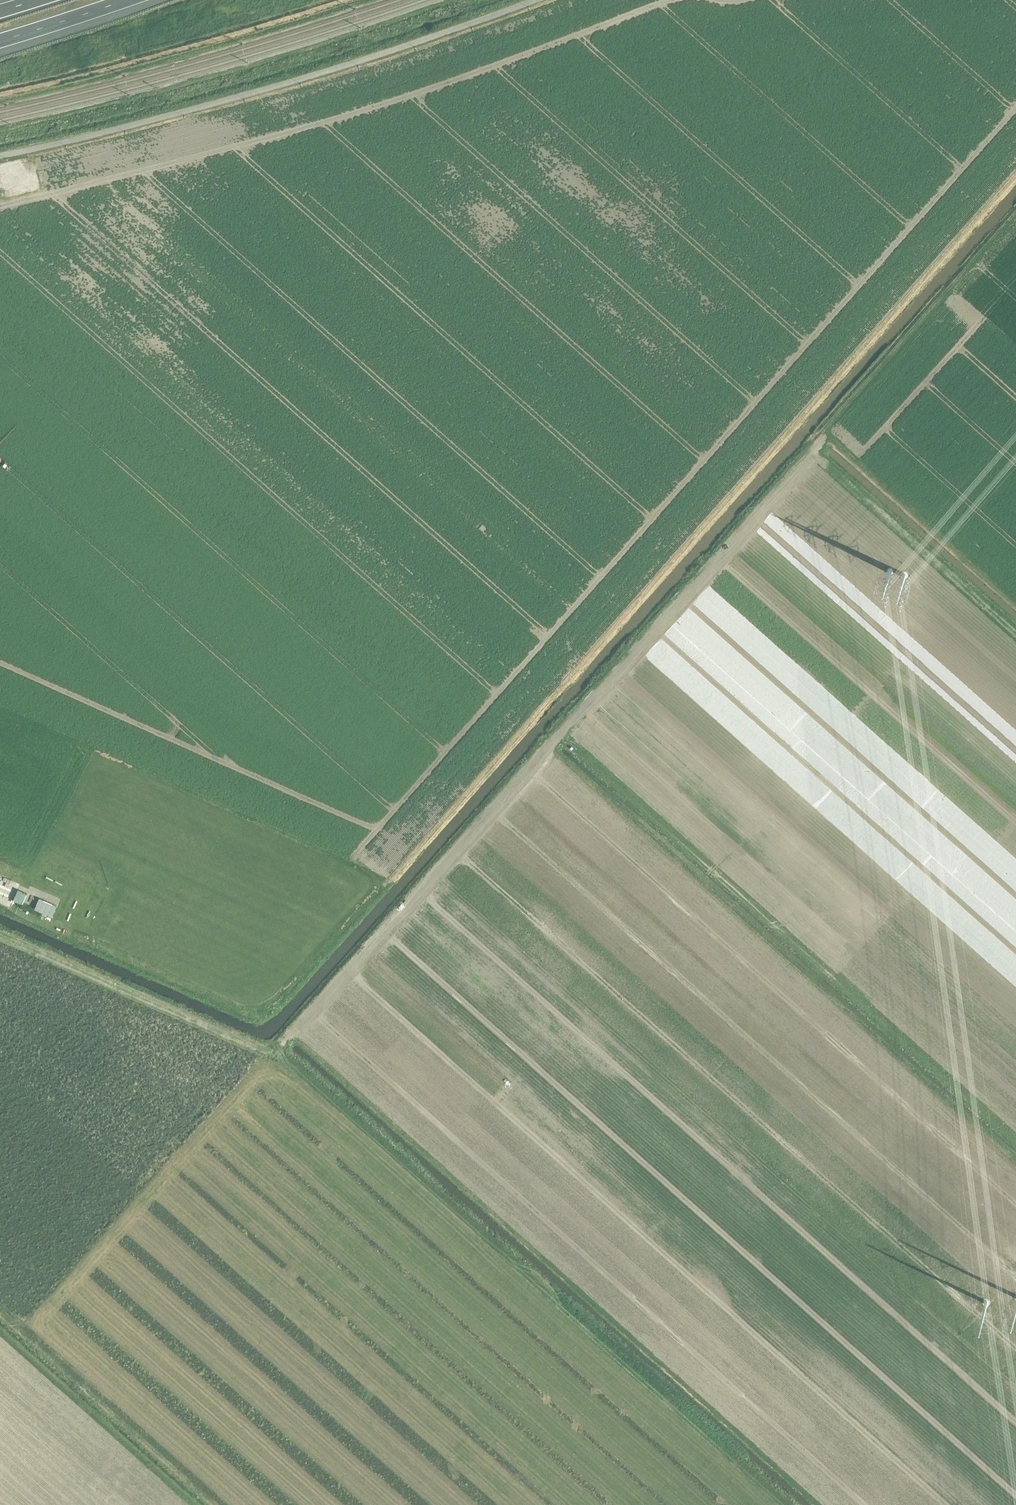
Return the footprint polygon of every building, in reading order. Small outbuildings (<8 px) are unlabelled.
[(22,903),(27,893),(15,888),(10,899),(22,903)] [(56,906),(39,899),(34,910),(52,917),(56,906)]
